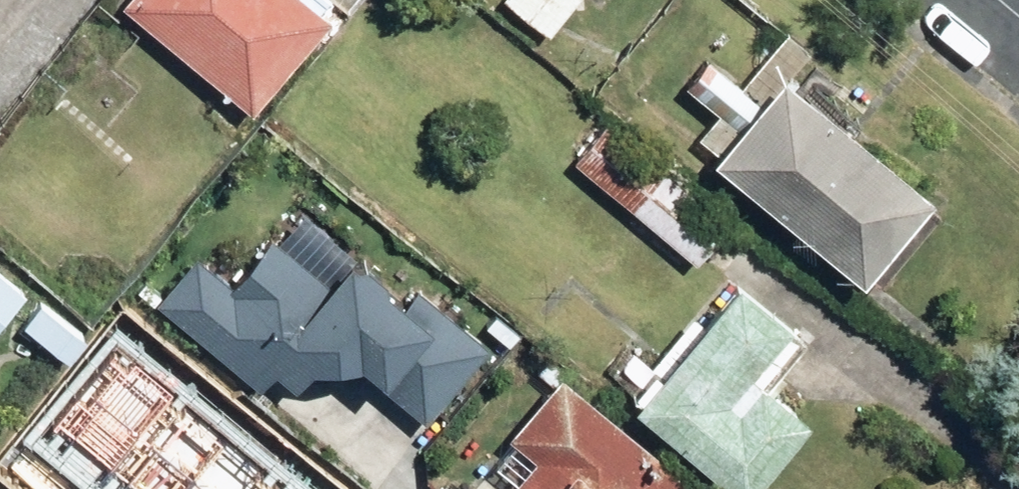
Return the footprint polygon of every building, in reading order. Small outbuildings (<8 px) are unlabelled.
[(111,0),(238,110),(331,2),(329,0),(111,0)] [(540,40),(577,0),(497,0),(540,40)] [(711,114),(690,140),(861,286),(928,208),(837,130),(853,111),(828,90),(839,78),(781,30),(737,82),(704,54),(678,86),(711,114)] [(731,225),(600,120),(564,165),(645,230),(631,247),(681,286),(731,225)] [(192,259),(152,306),(247,385),(272,355),(306,384),(319,368),(338,384),(352,368),(420,425),(485,349),(411,287),(399,302),(345,256),(321,285),(262,235),(234,269),(256,287),(244,302),(192,259)] [(0,273),(0,320),(23,294),(0,273)] [(724,278),(620,409),(721,488),(743,488),(803,414),(764,382),(799,337),(724,278)] [(38,295),(14,322),(60,364),(84,336),(38,295)] [(53,425),(108,470),(171,392),(116,348),(53,425)] [(551,375),(500,435),(509,443),(488,469),(509,487),(507,488),(688,488),(551,375)] [(132,488),(184,488),(226,437),(171,392),(108,470),(132,488)] [(281,481),(226,437),(184,488),(275,488),(281,481)]
